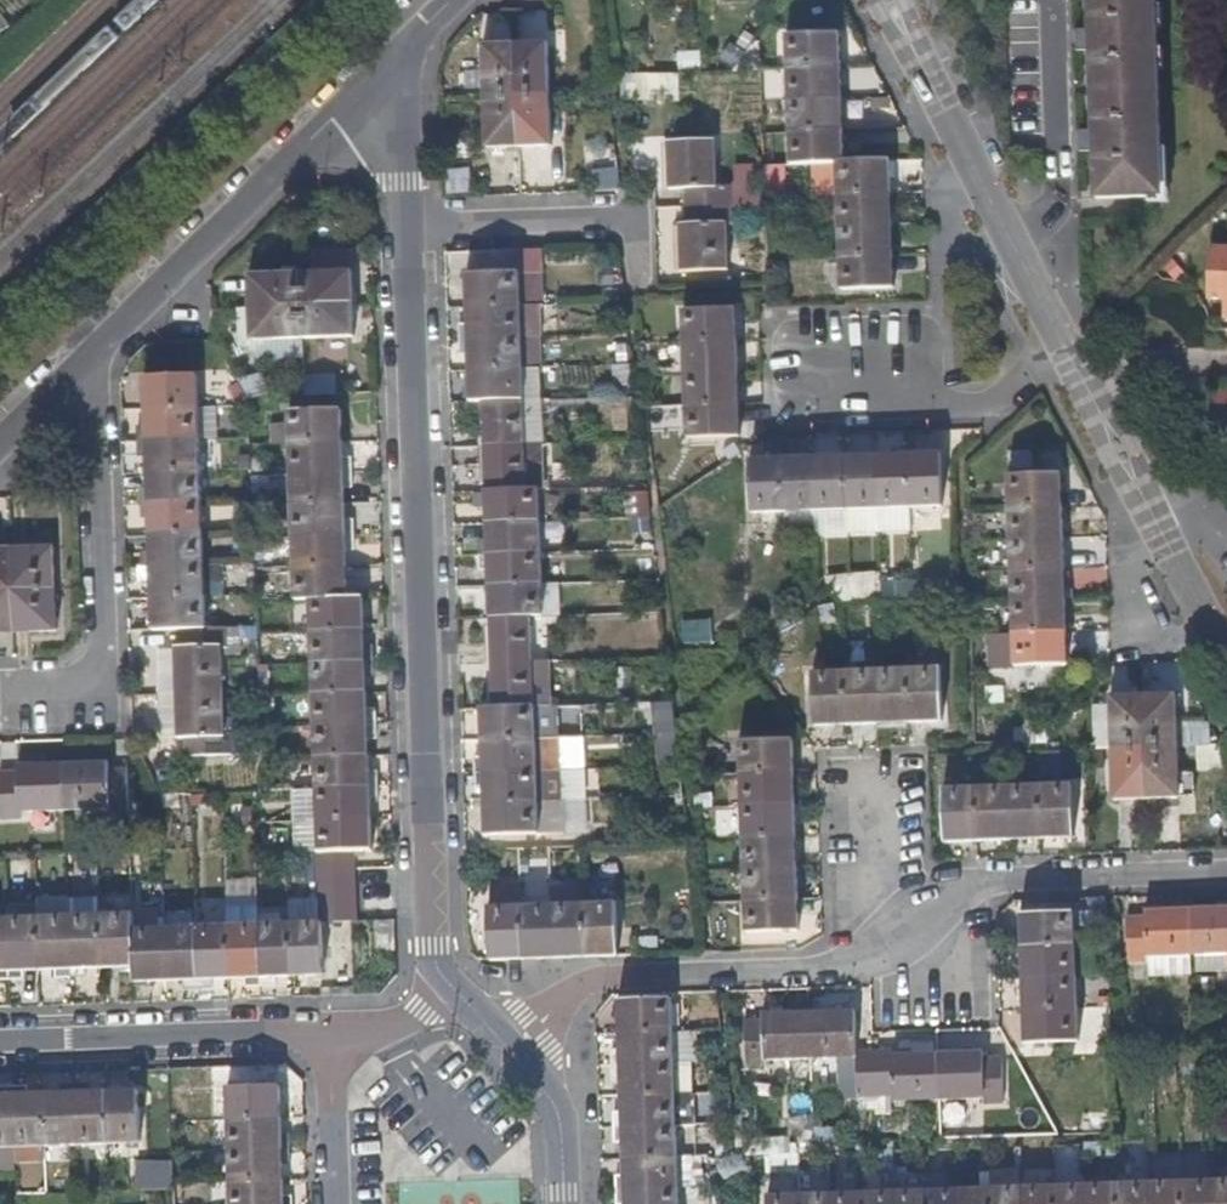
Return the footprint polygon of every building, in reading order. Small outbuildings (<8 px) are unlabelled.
[(1090,31),(1084,31),(1084,52),(1091,52),(1092,80),(1094,132),(1088,132),(1087,153),(1095,152),(1097,199),(1163,197),(1161,146),(1157,37),(1156,0),(1089,0),(1090,31)] [(841,69),(840,38),(788,40),(790,70),(841,69)] [(550,93),(548,42),(516,43),(518,94),(550,93)] [(518,94),(516,43),(485,44),(486,95),(518,94)] [(842,100),(841,69),(790,70),(791,101),(842,100)] [(680,100),(680,75),(629,75),(629,100),(680,100)] [(551,145),(550,93),(518,94),(520,145),(551,145)] [(520,145),(518,94),(486,95),(488,146),(520,145)] [(843,131),(842,100),(791,101),(792,133),(843,131)] [(845,163),(843,131),(792,133),(794,165),(845,163)] [(711,192),(709,146),(662,147),(663,193),(686,193),(686,211),(732,210),(731,191),(711,192)] [(891,193),(890,161),(838,163),(839,194),(891,193)] [(760,201),(759,166),(734,166),(735,201),(760,201)] [(892,222),(891,193),(839,194),(839,225),(892,222)] [(729,273),(727,229),(732,227),(732,210),(686,211),(687,228),(683,229),(683,274),(729,273)] [(893,255),(892,222),(839,225),(842,256),(893,255)] [(1213,252),(1214,305),(1226,304),(1226,252),(1213,252)] [(895,286),(893,255),(842,256),(842,288),(895,286)] [(354,305),(353,273),(302,275),(303,306),(354,305)] [(519,307),(518,274),(466,277),(468,308),(519,307)] [(303,306),(302,275),(251,276),(252,307),(303,306)] [(356,337),(354,305),(303,306),(304,338),(356,337)] [(304,338),(303,306),(252,307),(253,340),(304,338)] [(540,337),(539,306),(519,307),(468,308),(468,324),(469,340),(520,338),(528,338),(540,337)] [(253,340),(252,307),(239,308),(240,344),(246,351),(253,340)] [(736,342),(736,312),(683,313),(684,344),(736,342)] [(469,340),(468,324),(459,326),(460,341),(469,340)] [(521,370),(520,338),(469,340),(469,356),(469,372),(521,370)] [(469,356),(469,340),(460,341),(461,356),(469,356)] [(738,374),(736,342),(684,344),(685,375),(738,374)] [(522,402),(521,370),(469,372),(470,403),(482,403),(493,403),(522,402)] [(739,405),(738,374),(685,375),(687,406),(739,405)] [(198,410),(197,379),(144,380),(145,412),(198,410)] [(523,446),(522,402),(493,403),(482,403),(484,447),(523,446)] [(740,435),(739,405),(687,406),(688,437),(740,435)] [(199,441),(198,410),(145,412),(146,427),(147,444),(199,441)] [(342,444),(341,413),(289,414),(289,445),(342,444)] [(147,444),(146,427),(137,428),(138,444),(147,444)] [(200,473),(199,441),(147,444),(148,460),(148,475),(200,473)] [(148,460),(147,444),(138,444),(138,460),(148,460)] [(343,460),(342,444),(289,445),(291,476),(342,475),(343,460)] [(525,492),(523,446),(484,447),(486,494),(503,493),(525,492)] [(935,505),(933,453),(901,454),(903,506),(935,505)] [(903,506),(901,454),(871,455),(872,508),(903,506)] [(872,508),(871,455),(839,457),(840,509),(872,508)] [(840,509),(839,457),(807,458),(809,510),(840,509)] [(809,510),(807,458),(777,460),(779,511),(809,510)] [(353,475),(352,460),(343,460),(342,475),(353,475)] [(779,511),(777,460),(745,461),(747,512),(779,511)] [(201,503),(200,473),(148,475),(149,490),(150,505),(201,503)] [(344,491),(342,475),(291,476),(292,508),(344,506),(344,491)] [(353,491),(353,475),(342,475),(344,491),(353,491)] [(150,505),(149,490),(139,490),(140,506),(150,505)] [(1062,521),(1061,491),(1008,491),(1009,523),(1062,521)] [(539,522),(539,492),(525,492),(503,493),(486,494),(487,524),(539,522)] [(202,535),(201,503),(150,505),(150,521),(151,537),(202,535)] [(150,521),(150,505),(140,506),(140,521),(150,521)] [(345,522),(344,506),(292,508),(294,539),(345,538),(345,522)] [(913,530),(942,529),(942,515),(912,516),(913,530)] [(1063,553),(1062,521),(1009,523),(1010,554),(1063,553)] [(355,538),(354,522),(345,522),(345,538),(355,538)] [(540,554),(539,522),(487,524),(488,541),(488,555),(540,554)] [(203,565),(202,535),(151,537),(151,552),(151,567),(203,565)] [(346,554),(345,538),(294,539),(295,570),(347,568),(346,554)] [(355,554),(355,538),(345,538),(346,554),(355,554)] [(488,555),(488,541),(478,541),(479,556),(488,555)] [(52,590),(50,550),(10,551),(12,591),(52,590)] [(10,551),(0,551),(0,592),(12,591),(10,551)] [(151,567),(151,552),(142,552),(142,567),(151,567)] [(1064,585),(1063,553),(1010,554),(1011,586),(1064,585)] [(542,585),(540,554),(488,555),(489,572),(489,587),(542,585)] [(489,572),(488,555),(479,556),(479,572),(489,572)] [(205,597),(203,565),(151,567),(152,583),(152,599),(205,597)] [(152,583),(151,567),(142,568),(143,583),(152,583)] [(347,600),(347,568),(295,570),(296,602),(311,601),(347,600)] [(543,617),(542,585),(489,587),(490,619),(522,618),(530,617),(543,617)] [(1066,616),(1064,585),(1011,586),(1012,617),(1066,616)] [(53,632),(52,590),(12,591),(13,633),(53,632)] [(12,591),(0,592),(0,633),(13,633),(12,591)] [(206,629),(205,597),(152,599),(153,631),(181,630),(206,629)] [(364,630),(363,600),(347,600),(311,601),(312,632),(364,630)] [(1066,647),(1066,616),(1012,617),(1013,649),(1066,647)] [(531,662),(530,617),(522,618),(490,619),(492,663),(531,662)] [(223,692),(221,649),(227,649),(227,628),(206,629),(181,630),(180,649),(175,649),(177,694),(223,692)] [(365,647),(364,630),(312,632),(314,664),(365,663),(365,647)] [(375,662),(374,646),(365,647),(365,663),(375,662)] [(1068,678),(1066,647),(1013,649),(1015,680),(1068,678)] [(375,677),(375,662),(365,663),(366,678),(375,677)] [(532,708),(531,662),(492,663),(493,709),(532,708)] [(366,678),(365,663),(314,664),(315,695),(367,694),(366,678)] [(908,722),(906,669),(874,670),(876,723),(908,722)] [(938,721),(936,669),(906,669),(908,722),(938,721)] [(876,723),(874,670),(844,672),(845,723),(876,723)] [(845,723),(844,672),(811,673),(813,725),(845,723)] [(225,737),(223,692),(177,694),(179,739),(185,740),(185,757),(231,756),(231,738),(225,737)] [(367,709),(367,694),(315,695),(316,726),(367,723),(367,709)] [(1177,746),(1175,695),(1142,696),(1144,747),(1177,746)] [(1144,747),(1142,696),(1112,697),(1113,748),(1144,747)] [(676,768),(678,706),(652,705),(650,767),(676,768)] [(377,723),(376,708),(367,709),(367,723),(377,723)] [(534,738),(532,708),(493,709),(481,709),(482,740),(534,738)] [(368,740),(367,723),(316,726),(317,757),(369,756),(368,740)] [(377,740),(377,723),(367,723),(368,740),(377,740)] [(535,770),(534,739),(534,738),(482,740),(483,757),(484,772),(535,770)] [(793,776),(792,745),(742,747),(743,777),(793,776)] [(1178,798),(1177,746),(1144,747),(1146,799),(1178,798)] [(1146,799),(1144,747),(1113,748),(1115,800),(1146,799)] [(370,772),(369,756),(317,757),(318,788),(370,786),(370,772)] [(484,772),(483,757),(474,757),(475,773),(484,772)] [(133,814),(131,769),(114,769),(114,765),(67,766),(69,812),(114,810),(114,815),(133,814)] [(69,812),(67,766),(22,767),(22,772),(4,773),(6,819),(24,818),(24,813),(69,812)] [(536,802),(535,770),(484,772),(484,788),(484,803),(536,802)] [(379,785),(378,771),(370,772),(370,786),(379,785)] [(484,788),(484,772),(475,773),(475,788),(484,788)] [(795,807),(793,776),(743,777),(744,808),(795,807)] [(379,802),(379,785),(370,786),(370,802),(379,802)] [(1070,838),(1068,785),(1037,786),(1039,839),(1070,838)] [(370,802),(370,786),(318,788),(319,819),(371,818),(370,802)] [(1039,839),(1037,786),(1007,787),(1009,840),(1039,839)] [(1009,840),(1007,787),(976,789),(977,841),(1009,840)] [(977,841),(976,789),(944,790),(946,842),(977,841)] [(537,833),(536,802),(484,803),(486,834),(537,833)] [(796,838),(795,807),(744,808),(745,839),(796,838)] [(372,850),(371,818),(319,819),(320,851),(354,850),(372,850)] [(797,869),(796,838),(745,839),(746,870),(797,869)] [(355,867),(354,850),(320,851),(308,851),(309,869),(355,867)] [(355,887),(355,867),(309,869),(309,888),(355,887)] [(798,900),(797,869),(746,870),(747,901),(798,900)] [(356,904),(355,887),(309,888),(310,905),(356,904)] [(799,930),(798,900),(747,901),(749,932),(799,930)] [(356,923),(356,904),(310,905),(311,925),(324,924),(356,923)] [(618,957),(615,905),(584,906),(586,958),(618,957)] [(586,958),(584,906),(551,908),(553,959),(564,958),(586,958)] [(553,959),(551,908),(520,909),(521,921),(522,960),(553,959)] [(1189,910),(1190,955),(1226,954),(1226,908),(1189,910)] [(522,960),(521,921),(520,909),(488,910),(490,962),(522,960)] [(1190,955),(1189,910),(1143,912),(1143,918),(1125,919),(1127,964),(1144,962),(1145,958),(1149,957),(1190,955)] [(136,930),(135,914),(103,915),(105,960),(106,967),(137,967),(136,930)] [(105,960),(103,915),(72,916),(74,968),(90,968),(106,967),(105,960)] [(74,968),(72,916),(41,917),(42,952),(43,969),(60,969),(74,968)] [(1075,946),(1073,916),(1022,918),(1023,948),(1075,946)] [(42,952),(41,917),(10,919),(10,924),(12,970),(28,970),(43,969),(42,952)] [(10,924),(10,919),(0,919),(0,971),(12,970),(10,924)] [(325,977),(324,924),(311,925),(293,925),(294,977),(325,977)] [(294,977),(293,925),(261,926),(263,978),(277,978),(294,977)] [(263,978),(261,926),(229,927),(229,932),(231,980),(248,979),(263,978)] [(231,980),(229,932),(229,927),(198,928),(200,981),(216,980),(231,980)] [(200,981),(198,928),(168,929),(168,931),(170,982),(186,982),(200,981)] [(170,982),(168,931),(168,929),(136,930),(137,967),(138,983),(170,982)] [(1075,977),(1075,946),(1023,948),(1025,978),(1075,977)] [(1191,968),(1190,955),(1149,957),(1150,971),(1191,968)] [(74,978),(74,968),(60,969),(60,978),(74,978)] [(91,977),(90,968),(74,968),(74,978),(91,977)] [(12,970),(0,971),(0,980),(12,980),(12,970)] [(28,979),(28,970),(12,970),(12,980),(28,979)] [(1077,1008),(1075,977),(1025,978),(1026,1009),(1077,1008)] [(263,988),(263,978),(248,979),(249,988),(263,988)] [(278,987),(277,978),(263,978),(263,988),(278,987)] [(216,989),(216,980),(200,981),(201,990),(216,989)] [(201,990),(200,981),(186,982),(186,990),(201,990)] [(671,1034),(669,1004),(619,1005),(620,1036),(671,1034)] [(1078,1039),(1077,1008),(1026,1009),(1027,1041),(1078,1039)] [(856,1050),(855,1012),(809,1013),(811,1059),(856,1058),(857,1095),(876,1094),(875,1050),(856,1050)] [(811,1059),(809,1013),(770,1015),(770,1020),(753,1021),(754,1066),(772,1064),(772,1060),(811,1059)] [(672,1065),(671,1034),(620,1036),(621,1050),(621,1067),(672,1065)] [(940,1097),(939,1052),(925,1053),(893,1054),(893,1048),(875,1050),(876,1094),(894,1094),(894,1099),(940,1097)] [(621,1067),(621,1050),(608,1050),(609,1067),(621,1067)] [(1004,1100),(1003,1055),(984,1055),(983,1050),(939,1052),(940,1097),(985,1095),(985,1100),(1004,1100)] [(673,1096),(672,1065),(621,1067),(622,1081),(623,1098),(673,1096)] [(622,1081),(621,1067),(609,1067),(610,1081),(622,1081)] [(74,1096),(74,1086),(59,1087),(59,1096),(74,1096)] [(88,1096),(88,1086),(74,1086),(74,1096),(88,1096)] [(281,1117),(280,1086),(228,1089),(229,1119),(281,1117)] [(12,1088),(0,1088),(0,1098),(12,1097),(12,1088)] [(26,1097),(25,1088),(12,1088),(12,1097),(26,1097)] [(137,1145),(136,1093),(106,1095),(108,1146),(137,1145)] [(108,1146),(106,1095),(88,1096),(74,1096),(76,1148),(108,1146)] [(76,1148),(74,1096),(59,1096),(44,1097),(45,1149),(76,1148)] [(673,1127),(673,1096),(623,1098),(623,1113),(623,1129),(673,1127)] [(12,1097),(0,1098),(0,1150),(14,1150),(12,1097)] [(45,1149),(44,1097),(26,1097),(12,1097),(14,1150),(45,1149)] [(623,1129),(623,1113),(611,1112),(612,1129),(623,1129)] [(282,1149),(282,1134),(281,1117),(229,1119),(230,1151),(282,1149)] [(675,1158),(673,1127),(623,1129),(624,1143),(625,1160),(675,1158)] [(624,1143),(623,1129),(612,1129),(613,1143),(624,1143)] [(292,1149),(291,1134),(282,1134),(282,1149),(292,1149)] [(283,1165),(282,1149),(230,1151),(231,1181),(284,1180),(283,1165)] [(291,1165),(292,1149),(282,1149),(283,1165),(291,1165)] [(676,1189),(675,1158),(625,1160),(625,1172),(626,1191),(676,1189)] [(895,1164),(863,1165),(864,1193),(864,1203),(896,1203),(896,1191),(895,1164)] [(626,1191),(625,1172),(614,1172),(615,1191),(626,1191)] [(1022,1172),(990,1173),(990,1189),(991,1203),(1023,1203),(1022,1186),(1022,1172)] [(1209,1180),(1209,1203),(1226,1203),(1226,1179),(1209,1180)] [(284,1196),(284,1180),(231,1181),(232,1203),(285,1203),(284,1196)] [(1209,1180),(1178,1181),(1179,1203),(1209,1203),(1209,1180)] [(1178,1181),(1147,1182),(1148,1203),(1179,1203),(1178,1181)] [(1147,1182),(1115,1183),(1116,1203),(1148,1203),(1147,1182)] [(1115,1183),(1085,1184),(1085,1203),(1116,1203),(1115,1183)] [(1085,1184),(1054,1185),(1055,1203),(1085,1203),(1085,1184)] [(1054,1185),(1022,1186),(1023,1203),(1055,1203),(1054,1185)] [(676,1189),(626,1191),(626,1203),(677,1203),(676,1189)] [(959,1189),(928,1190),(929,1203),(959,1203),(959,1189)] [(990,1189),(959,1189),(959,1203),(991,1203),(990,1189)] [(928,1190),(896,1191),(896,1203),(929,1203),(928,1190)] [(626,1191),(615,1191),(615,1203),(626,1203),(626,1191)] [(864,1193),(833,1194),(833,1203),(864,1203),(864,1193)] [(833,1194),(802,1195),(802,1203),(833,1203),(833,1194)] [(802,1195),(771,1197),(771,1203),(802,1203),(802,1195)] [(293,1196),(284,1196),(285,1203),(293,1203),(293,1196)]
